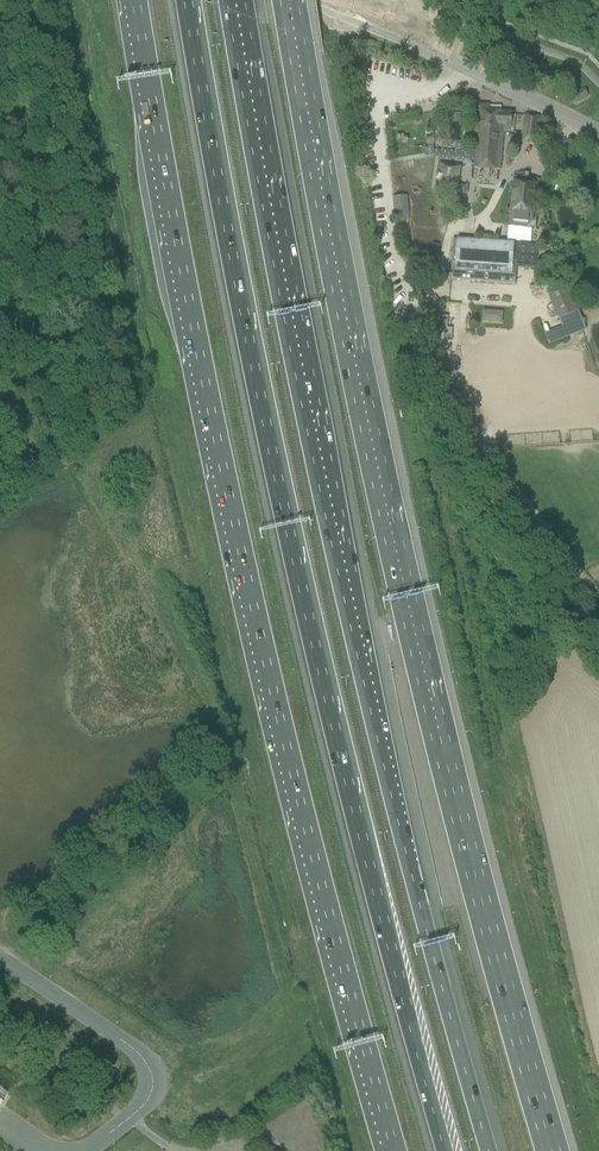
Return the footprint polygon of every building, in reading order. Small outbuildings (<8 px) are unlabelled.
[(570,96),(574,103),(587,96),(583,89),(570,96)] [(473,168),(485,170),(499,171),(503,132),(510,133),(512,114),(487,113),(488,107),(477,106),(473,168)] [(537,117),(529,116),(526,116),(523,142),(534,143),(537,117)] [(434,188),(456,191),(459,165),(438,162),(434,188)] [(508,228),(507,240),(530,242),(531,230),(532,230),(533,230),(532,229),(533,214),(534,214),(534,213),(533,213),(536,186),(537,186),(537,185),(511,183),(511,184),(512,184),(510,211),(509,211),(509,212),(510,212),(508,227),(507,227),(507,228),(508,228)] [(406,196),(391,197),(393,215),(393,216),(394,222),(408,220),(408,215),(406,196)] [(450,272),(450,280),(451,280),(471,281),(515,285),(516,275),(514,275),(512,275),(514,245),(453,240),(450,272)] [(566,283),(548,289),(567,337),(585,330),(566,283)] [(503,323),(503,310),(483,310),(483,322),(503,323)]
